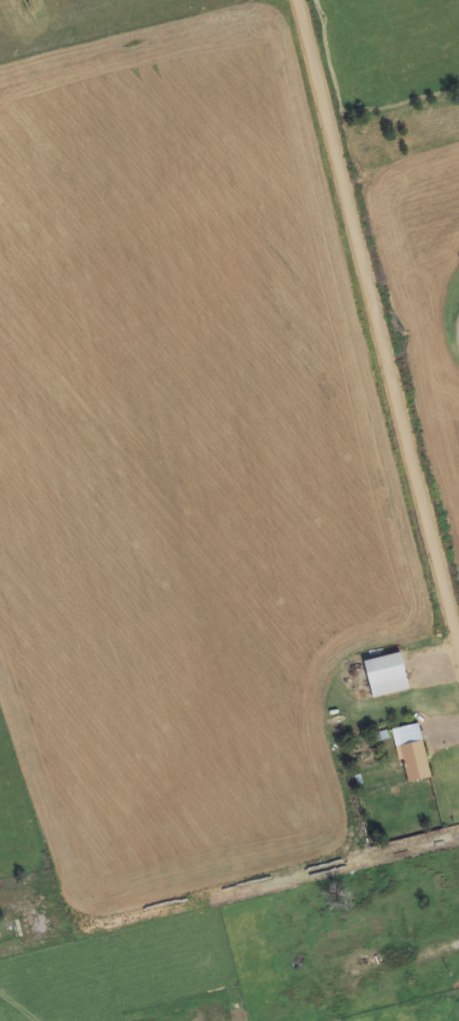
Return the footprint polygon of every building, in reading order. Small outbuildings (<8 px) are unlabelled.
[(373,699),(410,691),(402,654),(365,661),(373,699)] [(394,730),(407,785),(432,779),(420,724),(394,730)]
